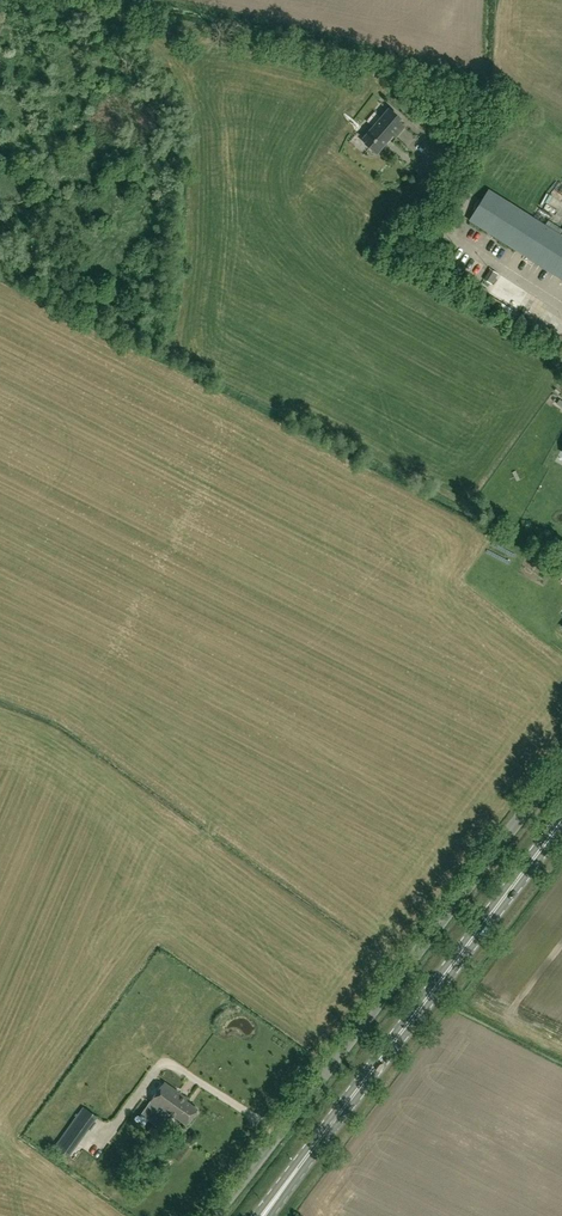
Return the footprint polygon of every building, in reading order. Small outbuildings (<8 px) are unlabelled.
[(388,109),(363,138),(371,145),(369,147),(377,154),(402,125),(397,120),(399,118),(388,109)] [(447,153),(456,142),(443,131),(434,142),(447,153)] [(554,191),(559,194),(561,189),(561,182),(560,181),(554,191)] [(470,221),(561,279),(561,237),(489,190),(470,221)] [(494,282),(501,271),(494,267),(487,279),(494,282)] [(514,302),(525,320),(533,315),(521,297),(514,302)] [(150,1102),(149,1104),(142,1113),(159,1126),(167,1117),(165,1116),(166,1114),(168,1111),(186,1125),(198,1109),(187,1101),(188,1099),(164,1082),(150,1102)] [(70,1108),(78,1093),(66,1087),(58,1101),(70,1108)] [(87,1104),(69,1129),(63,1124),(59,1130),(65,1135),(58,1144),(71,1154),(100,1114),(87,1104)]
